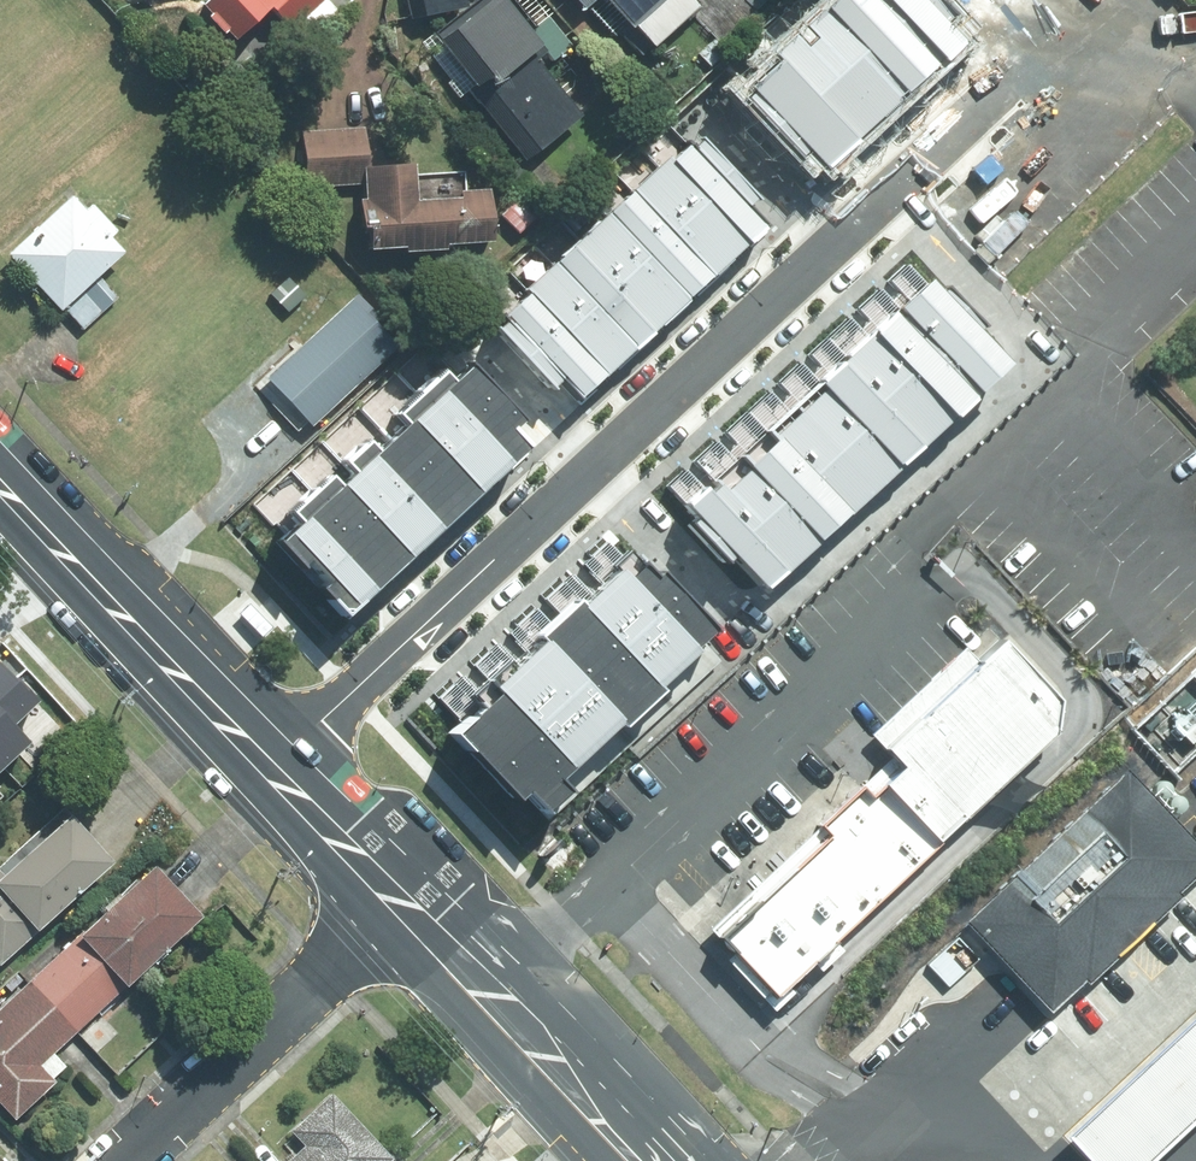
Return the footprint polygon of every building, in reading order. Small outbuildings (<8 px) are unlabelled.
[(206,4),(238,38),(273,5),(268,0),(210,0),(206,4)] [(273,5),(295,29),(306,19),(326,0),(268,0),(273,5)] [(340,10),(331,0),(326,0),(306,19),(317,31),(340,10)] [(413,17),(468,6),(467,0),(409,0),(413,17)] [(511,0),(482,0),(427,43),(464,91),(470,87),(527,159),(583,115),(536,55),(547,46),(511,0)] [(588,6),(594,0),(645,56),(702,4),(698,0),(582,0),(588,6)] [(822,158),(955,34),(923,0),(798,0),(731,62),(822,158)] [(368,125),(303,131),(308,190),(368,184),(367,168),(372,168),(368,125)] [(679,131),(496,304),(581,392),(764,219),(679,131)] [(495,242),(492,188),(468,189),(467,172),(418,175),(418,165),(372,168),(367,168),(368,184),(369,199),(364,200),(367,249),(408,246),(409,252),(450,249),(450,245),(495,242)] [(11,253),(63,309),(125,252),(111,237),(118,230),(94,205),(88,210),(74,195),(11,253)] [(919,266),(677,492),(764,586),(1007,359),(919,266)] [(103,278),(68,310),(85,329),(120,296),(103,278)] [(302,343),(257,384),(299,429),(309,421),(312,424),(402,340),(359,293),(304,344),(302,343)] [(452,348),(263,521),(344,608),(533,435),(452,348)] [(630,533),(445,702),(540,804),(725,635),(630,533)] [(251,604),(240,614),(263,637),(274,626),(251,604)] [(874,752),(703,905),(752,959),(1044,697),(971,617),(851,726),(874,752)] [(1,771),(32,743),(15,725),(40,701),(0,658),(0,770),(1,771)] [(952,925),(1035,1015),(1195,866),(1195,859),(1117,773),(952,925)] [(66,808),(0,866),(0,870),(48,924),(116,863),(66,808)] [(82,934),(129,985),(203,917),(156,866),(82,934)] [(1,966),(48,924),(0,870),(0,965),(1,966)] [(82,934),(30,982),(77,1032),(129,985),(82,934)] [(0,1010),(0,1101),(16,1118),(56,1081),(54,1079),(67,1067),(54,1053),(77,1032),(30,982),(0,1010)] [(1049,1145),(1063,1160),(1137,1160),(1195,1107),(1195,1011),(1049,1145)] [(394,1158),(332,1092),(292,1130),(308,1146),(292,1160),(391,1160),(394,1158)]
